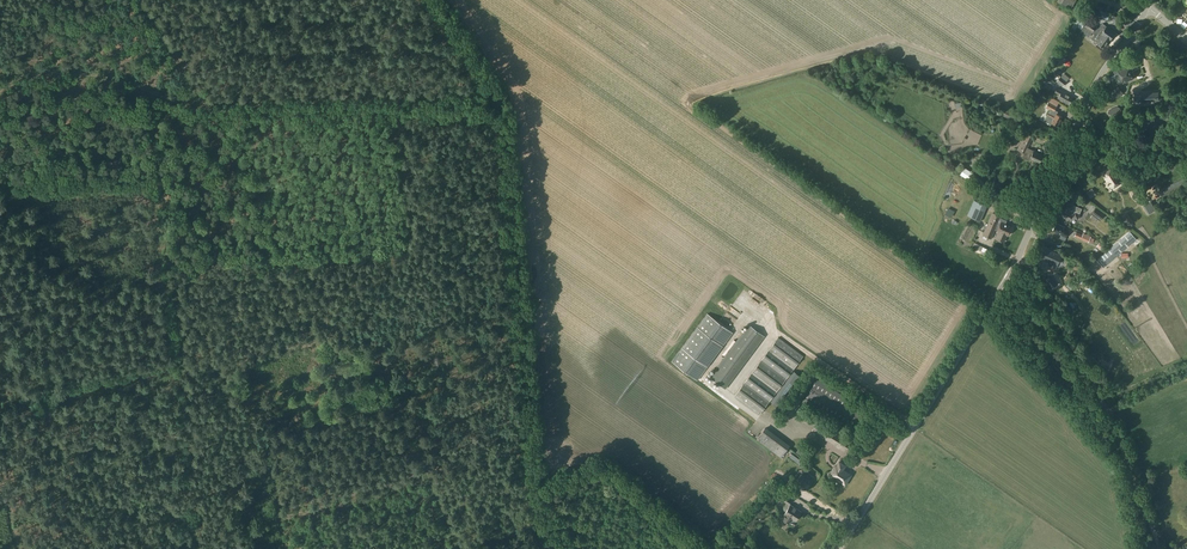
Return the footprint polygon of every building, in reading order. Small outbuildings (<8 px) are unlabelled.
[(1058,1),(1072,8),(1076,0),(1058,0),(1058,1)] [(1095,8),(1093,14),(1105,19),(1108,20),(1110,14),(1108,13),(1095,8)] [(1078,19),(1071,28),(1074,30),(1081,21),(1082,22),(1085,24),(1084,25),(1082,30),(1085,32),(1084,33),(1090,37),(1090,36),(1093,38),(1092,39),(1096,41),(1105,47),(1110,40),(1116,32),(1107,26),(1107,27),(1103,23),(1099,28),(1085,18),(1084,19),(1080,16),(1078,19)] [(1056,52),(1053,57),(1062,62),(1065,58),(1056,52)] [(1118,69),(1114,71),(1115,74),(1119,73),(1123,83),(1134,79),(1128,65),(1118,69)] [(1057,81),(1063,86),(1067,81),(1061,76),(1060,77),(1057,81)] [(1057,88),(1055,92),(1060,95),(1058,98),(1068,104),(1072,97),(1057,88)] [(1120,89),(1112,95),(1116,99),(1123,92),(1120,89)] [(1142,92),(1141,92),(1142,94),(1142,101),(1142,102),(1143,102),(1143,101),(1145,101),(1145,102),(1146,102),(1146,101),(1148,101),(1148,102),(1148,101),(1150,101),(1151,101),(1154,100),(1154,101),(1155,101),(1154,100),(1156,100),(1157,101),(1157,100),(1159,100),(1160,101),(1160,100),(1162,98),(1163,98),(1163,97),(1162,97),(1162,94),(1162,93),(1161,94),(1159,92),(1159,91),(1159,92),(1157,92),(1156,91),(1156,92),(1154,92),(1153,92),(1151,92),(1150,92),(1148,93),(1148,92),(1147,92),(1147,93),(1145,93),(1145,92),(1144,92),(1144,93),(1142,93),(1142,92)] [(980,98),(978,104),(984,106),(986,100),(980,98)] [(1050,109),(1044,120),(1051,124),(1052,122),(1057,125),(1062,117),(1056,114),(1057,111),(1055,110),(1057,106),(1049,101),(1046,107),(1050,109)] [(1109,110),(1108,113),(1110,116),(1113,117),(1120,114),(1122,111),(1120,108),(1118,106),(1109,110)] [(1004,107),(1001,114),(1012,119),(1015,111),(1004,107)] [(1025,133),(1017,149),(1024,153),(1024,155),(1040,162),(1043,155),(1028,148),(1033,137),(1025,133)] [(964,168),(960,174),(968,179),(969,178),(972,173),(965,168),(964,168)] [(1113,168),(1104,174),(1109,180),(1108,181),(1111,186),(1121,180),(1113,168)] [(1184,178),(1159,190),(1162,196),(1184,185),(1186,184),(1184,178)] [(951,182),(946,198),(948,199),(945,209),(952,211),(961,185),(951,182)] [(1092,188),(1087,192),(1091,198),(1097,194),(1092,188)] [(970,216),(970,217),(981,221),(987,206),(977,201),(970,216)] [(1151,201),(1144,206),(1148,214),(1156,209),(1151,201)] [(1062,208),(1059,215),(1068,219),(1069,217),(1073,218),(1073,217),(1077,219),(1079,214),(1081,209),(1073,205),(1074,205),(1067,202),(1063,209),(1062,208)] [(1096,207),(1091,213),(1099,220),(1104,214),(1096,207)] [(992,212),(982,235),(990,238),(994,229),(999,218),(1000,215),(992,212)] [(1122,216),(1129,226),(1130,226),(1131,227),(1134,225),(1133,223),(1134,222),(1127,213),(1122,216)] [(999,218),(994,229),(997,230),(999,231),(998,234),(997,234),(996,238),(1004,241),(1005,238),(1005,237),(1006,234),(1008,235),(1011,226),(1004,223),(1006,220),(1001,218),(1001,219),(999,218)] [(1056,223),(1053,230),(1062,234),(1061,235),(1066,237),(1069,230),(1064,228),(1065,227),(1056,223)] [(1077,230),(1075,236),(1088,242),(1090,236),(1091,236),(1077,230)] [(1130,232),(1097,260),(1103,267),(1136,239),(1130,232)] [(1045,248),(1041,256),(1045,258),(1046,258),(1047,258),(1046,260),(1051,263),(1050,264),(1055,266),(1060,255),(1045,248)] [(1052,275),(1045,279),(1050,288),(1057,284),(1052,275)] [(734,315),(726,324),(736,331),(742,323),(738,320),(744,312),(729,301),(724,308),(734,315)] [(758,317),(761,312),(743,302),(740,307),(758,317)] [(672,362),(692,377),(698,381),(733,333),(707,314),(672,362)] [(1037,328),(1036,328),(1039,337),(1048,334),(1050,333),(1046,324),(1045,320),(1036,324),(1037,328)] [(1025,322),(1013,334),(1018,340),(1030,328),(1027,325),(1025,322)] [(749,325),(710,378),(725,389),(764,336),(749,325)] [(778,338),(735,396),(759,413),(802,356),(778,338)] [(1042,355),(1040,357),(1059,380),(1061,378),(1042,355)] [(869,412),(816,379),(803,400),(856,433),(869,412)] [(789,445),(765,427),(757,439),(781,456),(789,445)] [(877,455),(883,446),(878,442),(872,451),(877,455)] [(792,450),(788,456),(799,464),(801,462),(792,455),(794,452),(792,450)] [(840,479),(846,483),(851,475),(842,470),(845,466),(839,463),(837,466),(836,466),(830,476),(838,481),(840,479)] [(813,480),(804,472),(796,481),(805,489),(813,480)] [(781,499),(789,504),(792,499),(784,495),(781,499)] [(801,512),(792,505),(785,514),(786,515),(783,519),(789,523),(790,522),(795,521),(801,512)]
